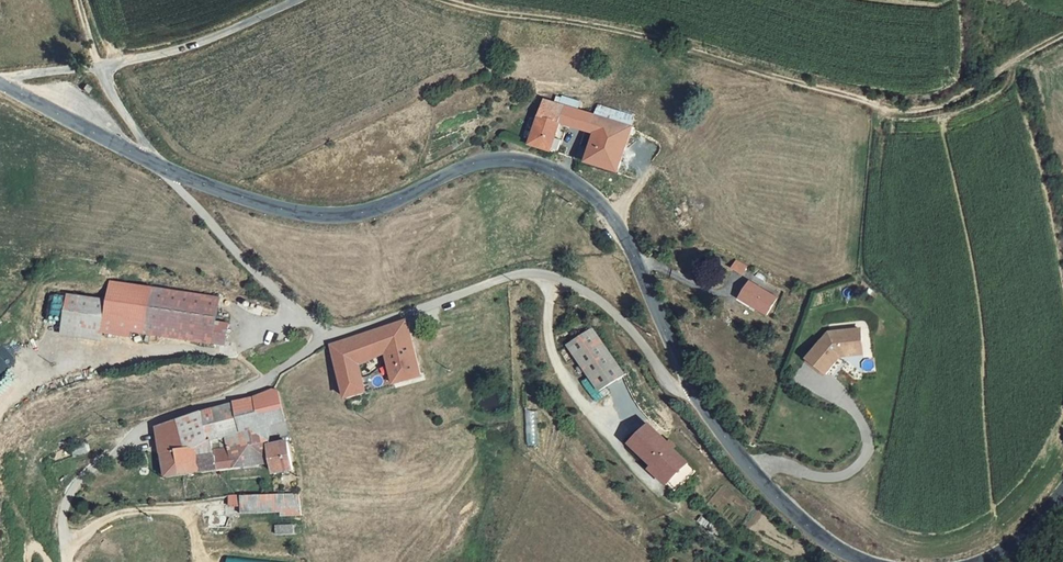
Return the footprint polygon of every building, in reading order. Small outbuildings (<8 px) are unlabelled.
[(582,128),(587,113),(546,100),(541,115),(563,122),(582,128)] [(582,128),(596,132),(628,142),(633,127),(587,113),(582,128)] [(555,149),(563,122),(541,115),(532,142),(555,149)] [(619,171),(625,152),(628,142),(596,132),(586,161),(619,171)] [(736,262),(732,270),(742,274),(746,266),(736,262)] [(217,320),(220,295),(103,279),(101,296),(67,292),(60,333),(129,342),(130,336),(155,339),(225,347),(229,321),(217,320)] [(768,314),(777,297),(750,284),(742,301),(768,314)] [(397,326),(376,333),(384,359),(391,383),(375,388),(376,394),(420,379),(403,324),(397,326)] [(830,333),(809,360),(828,374),(841,358),(863,355),(860,329),(830,333)] [(623,376),(591,331),(569,346),(601,391),(623,376)] [(376,333),(349,343),(357,370),(384,359),(376,333)] [(0,347),(0,378),(28,362),(16,339),(0,347)] [(346,404),(366,398),(357,370),(349,343),(330,351),(346,404)] [(234,405),(243,435),(254,432),(273,445),(288,441),(276,389),(254,398),(234,405)] [(214,442),(243,435),(234,405),(205,413),(214,442)] [(191,458),(218,455),(214,442),(205,413),(178,422),(191,458)] [(191,458),(178,422),(157,428),(168,478),(220,471),(218,455),(191,458)] [(672,446),(649,424),(631,443),(660,471),(665,466),(677,478),(687,468),(678,460),(668,451),(672,446)] [(243,435),(214,442),(218,455),(220,471),(274,464),(270,446),(273,445),(254,432),(243,435)] [(273,445),(270,446),(274,464),(277,475),(296,471),(288,441),(273,445)] [(88,452),(85,442),(70,447),(73,457),(88,452)] [(672,446),(668,451),(678,460),(682,455),(672,446)] [(89,464),(101,455),(98,449),(84,457),(89,464)] [(695,476),(687,468),(677,478),(665,466),(660,471),(657,474),(678,494),(695,476)] [(301,515),(300,494),(277,495),(277,505),(253,506),(253,496),(243,496),(243,513),(285,511),(285,515),(301,515)] [(277,505),(277,495),(253,496),(253,506),(277,505)] [(239,496),(230,496),(230,506),(239,506),(239,496)] [(294,526),(277,526),(277,534),(294,534),(294,526)]
